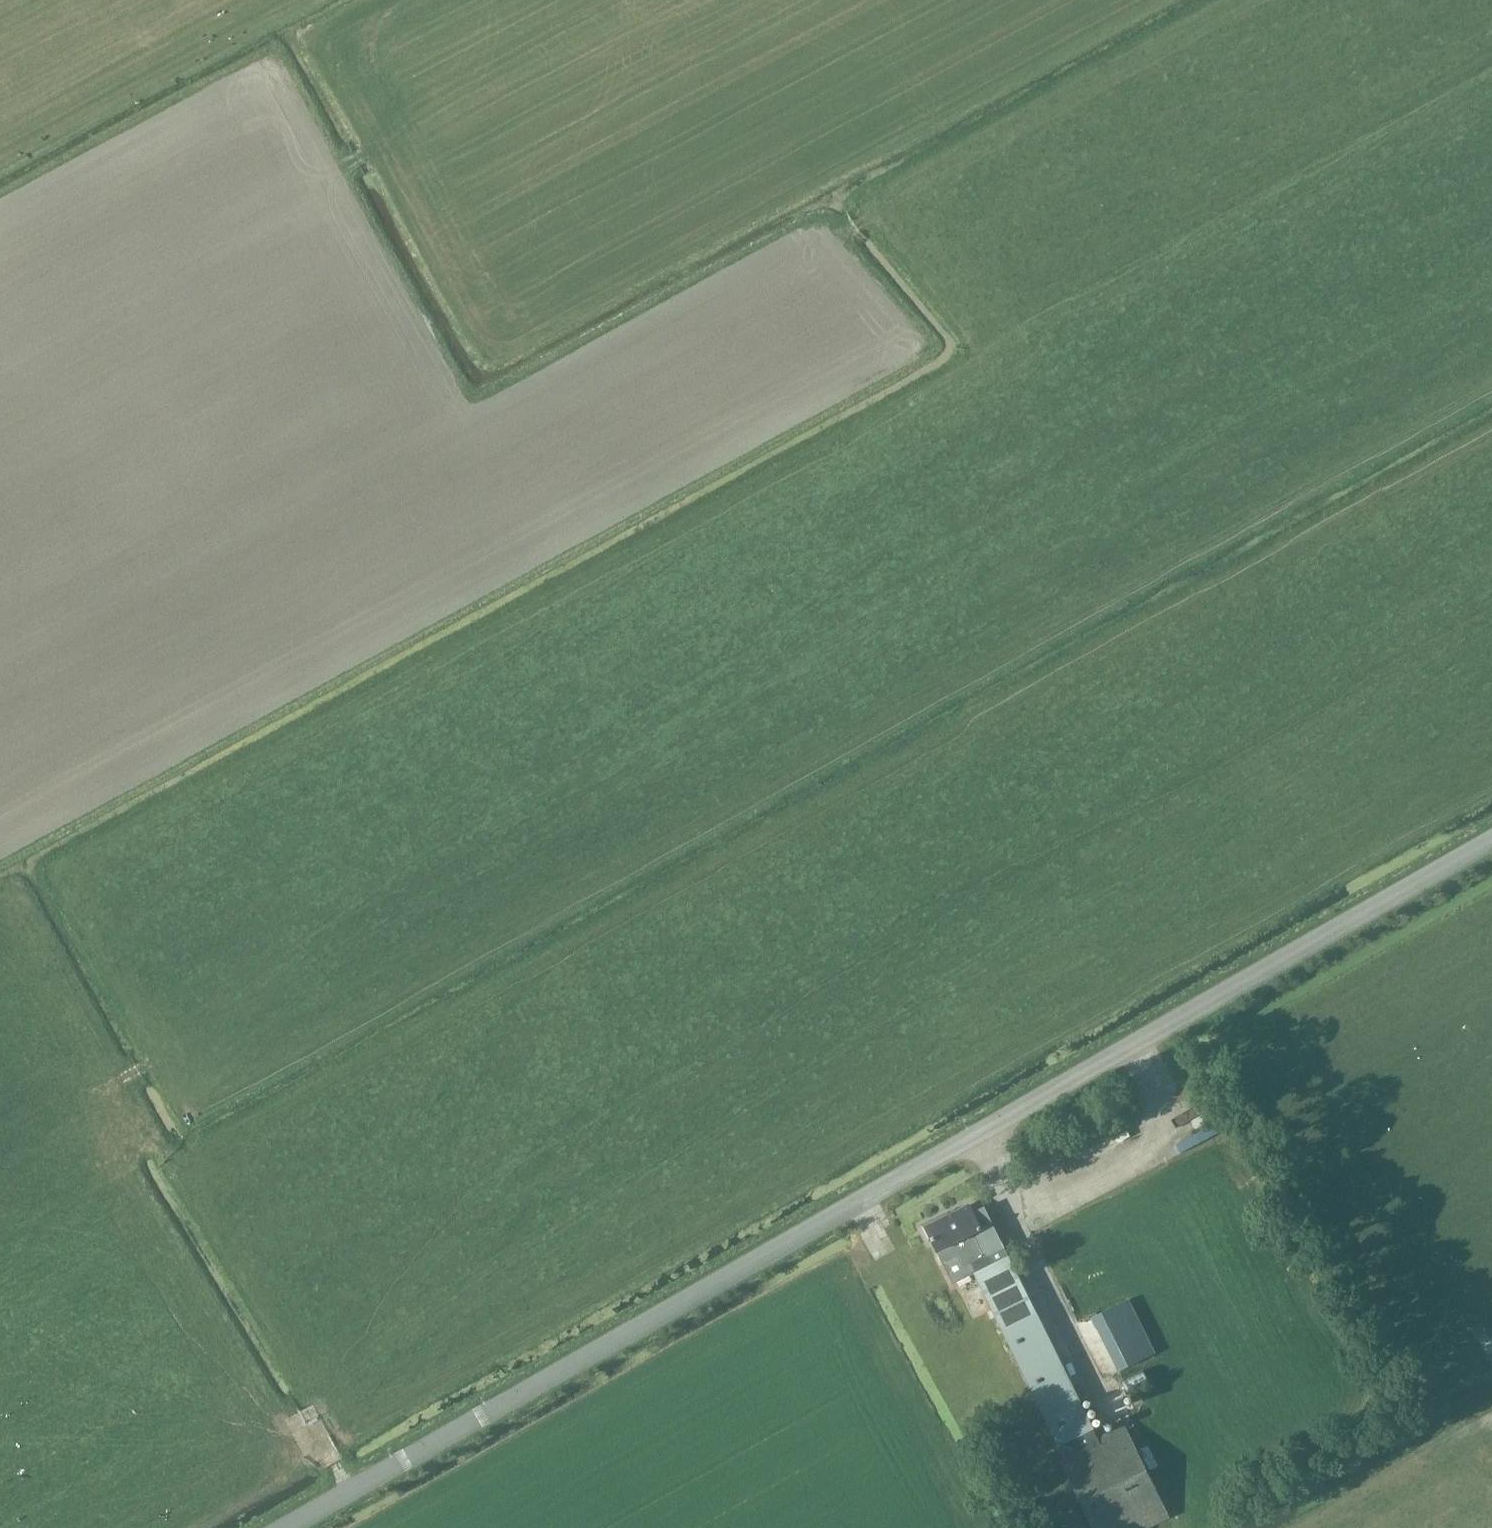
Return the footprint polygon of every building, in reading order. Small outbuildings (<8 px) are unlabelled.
[(1203,1122),(1165,1139),(1169,1149),(1207,1132),(1203,1122)] [(975,1273),(971,1263),(1004,1246),(984,1206),(973,1211),(969,1203),(936,1220),(934,1217),(922,1224),(929,1238),(931,1237),(944,1262),(954,1283),(975,1273)] [(971,1263),(975,1273),(1065,1455),(1059,1458),(1093,1527),(1141,1527),(1170,1514),(1126,1423),(1098,1436),(1004,1246),(971,1263)] [(1128,1301),(1078,1327),(1106,1381),(1156,1355),(1128,1301)]
